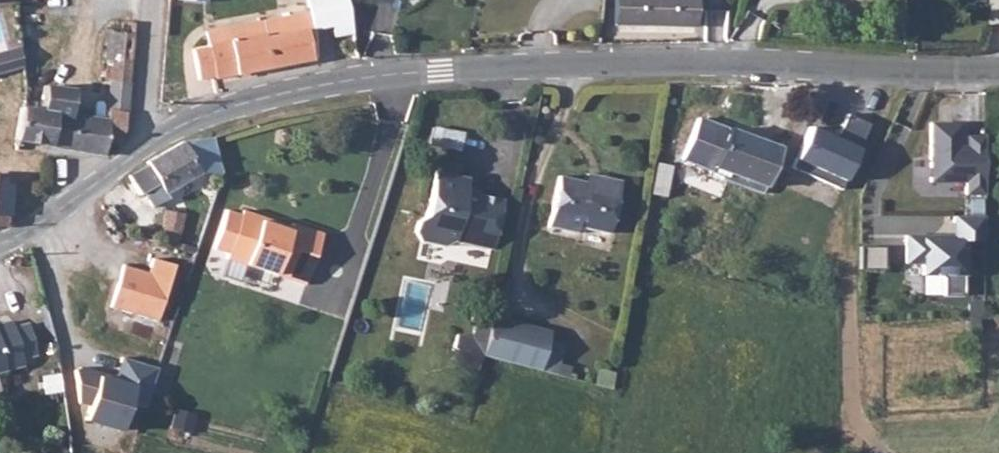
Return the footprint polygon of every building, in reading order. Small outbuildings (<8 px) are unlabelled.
[(306,11),(201,30),(203,45),(191,48),(194,73),(210,70),(211,76),(315,57),(310,27),(328,24),(329,31),(348,28),(344,0),(305,0),(306,11)] [(692,28),(695,0),(614,0),(610,25),(689,34),(692,28)] [(129,73),(133,20),(118,20),(116,29),(106,28),(101,74),(107,79),(102,117),(83,114),(83,106),(67,103),(65,103),(53,111),(48,115),(44,142),(113,156),(119,153),(129,73)] [(65,103),(67,103),(68,88),(43,84),(39,107),(53,111),(65,103)] [(44,142),(48,115),(53,111),(39,107),(23,104),(25,94),(0,90),(0,153),(11,154),(13,144),(20,144),(21,138),(44,142)] [(704,117),(687,162),(755,186),(770,142),(704,117)] [(930,123),(930,181),(966,182),(965,194),(984,194),(984,135),(967,135),(966,145),(961,145),(961,123),(930,123)] [(431,125),(428,144),(459,149),(462,131),(431,125)] [(143,164),(123,178),(136,195),(143,194),(152,207),(165,199),(161,193),(201,174),(206,175),(218,175),(221,174),(210,138),(180,143),(143,164)] [(654,162),(648,193),(663,195),(667,165),(654,162)] [(456,247),(489,253),(501,207),(466,203),(470,182),(438,175),(428,218),(420,224),(419,234),(424,244),(452,251),(456,247)] [(578,228),(612,236),(627,185),(591,176),(588,185),(563,177),(547,228),(575,235),(578,228)] [(178,236),(182,217),(165,214),(160,232),(161,242),(170,244),(178,236)] [(985,215),(954,215),(954,235),(954,239),(931,239),(931,235),(907,235),(907,262),(924,262),(924,274),(941,275),(944,278),(944,295),(965,295),(965,240),(984,240),(985,215)] [(273,270),(303,277),(314,233),(287,225),(285,229),(234,216),(222,262),(271,276),(273,270)] [(110,295),(156,307),(166,268),(146,262),(142,277),(117,271),(110,295)] [(151,325),(156,307),(110,295),(105,313),(151,325)] [(480,355),(489,319),(475,315),(470,337),(455,334),(448,364),(477,371),(480,355)] [(489,319),(480,355),(535,370),(544,334),(489,319)] [(20,368),(18,362),(10,331),(9,326),(0,329),(0,373),(20,368)] [(25,327),(10,331),(18,362),(33,358),(33,357),(25,327)]
